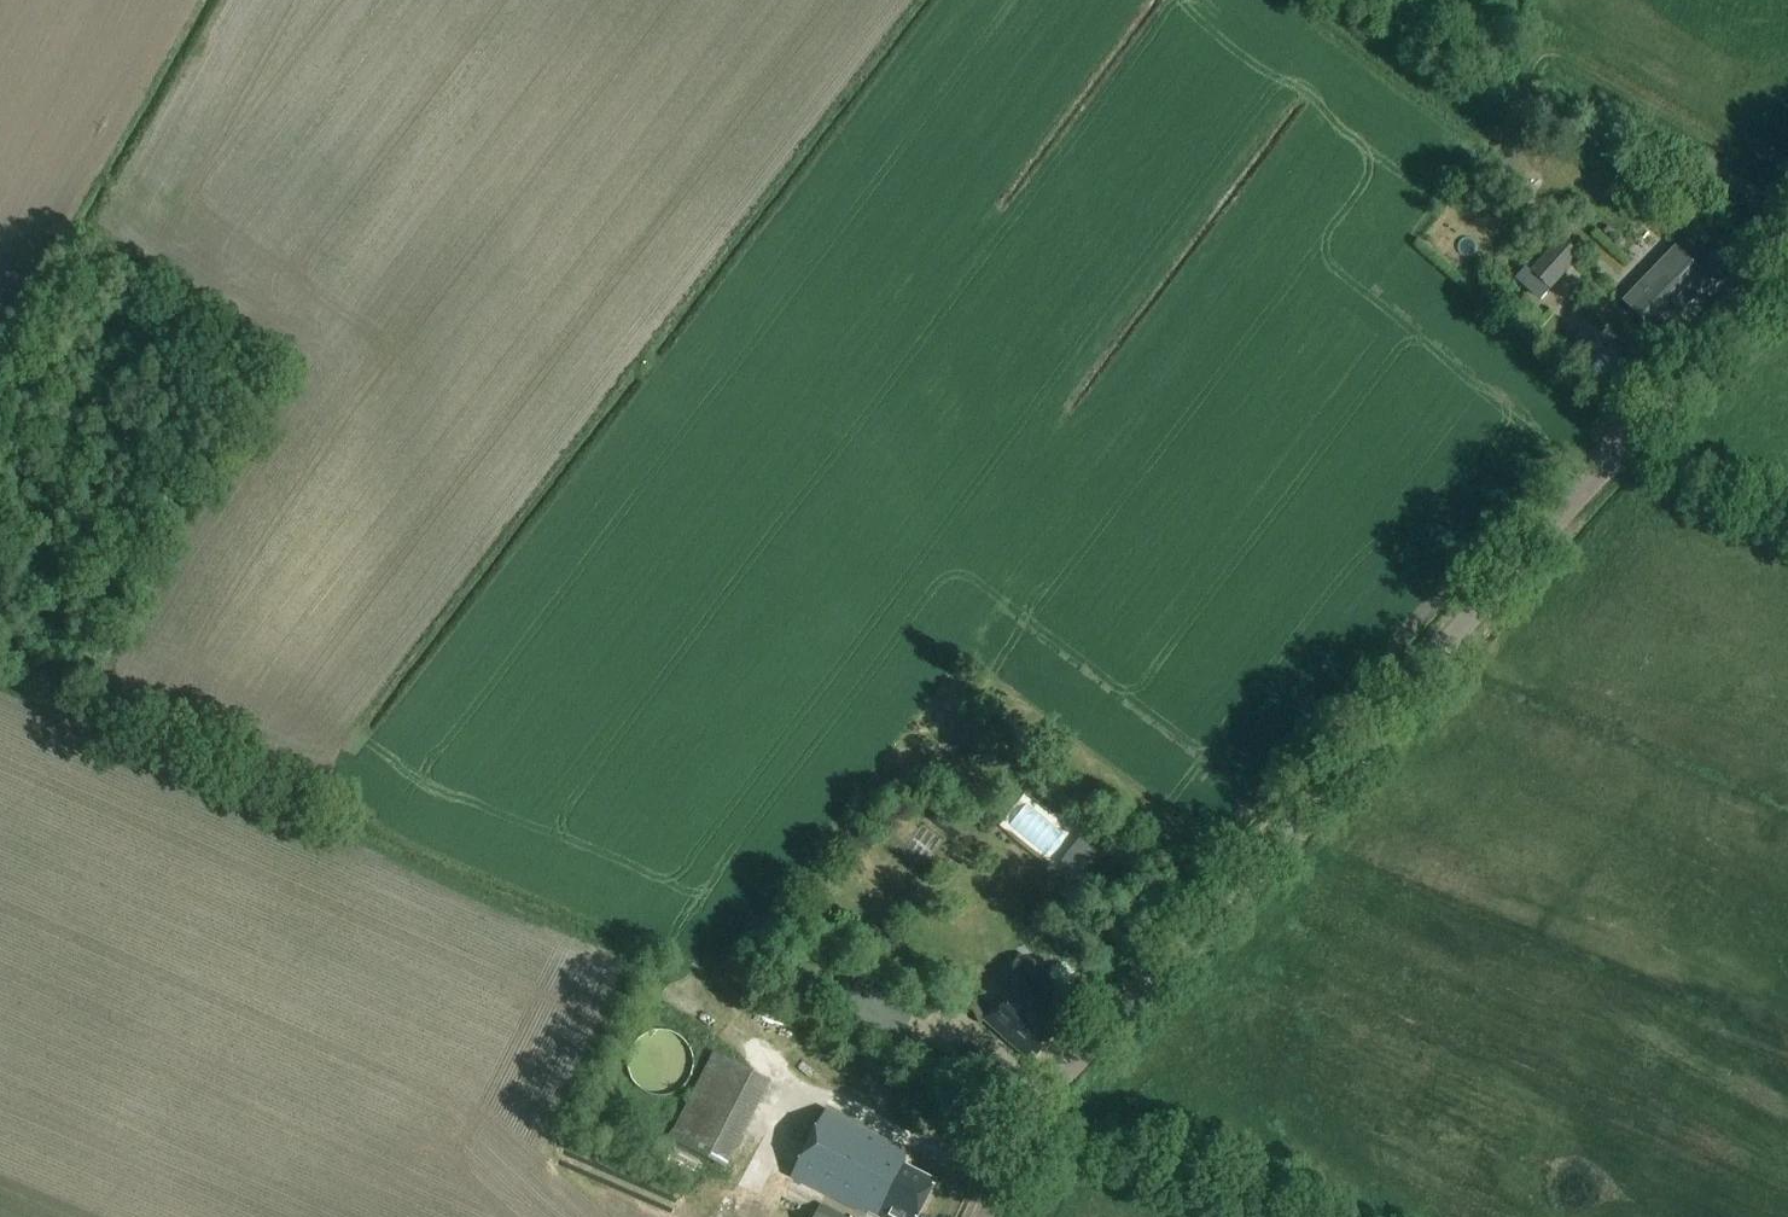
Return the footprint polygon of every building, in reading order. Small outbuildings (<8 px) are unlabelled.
[(1541,258),(1529,271),(1552,290),(1580,256),(1558,238),(1548,249),(1540,242),(1532,251),(1541,258)] [(1683,316),(1730,265),(1707,244),(1692,260),(1676,245),(1623,303),(1652,330),(1673,307),(1683,316)] [(1093,861),(1074,846),(1060,864),(1079,879),(1093,861)] [(1053,980),(1027,957),(1018,956),(1012,963),(1014,973),(1038,994),(1044,987),(1045,988),(1053,980)] [(1060,1028),(1052,1020),(1064,1006),(1044,988),(1032,1002),(1014,987),(983,1022),(1023,1058),(1031,1052),(1035,1056),(1060,1028)] [(669,1140),(726,1169),(771,1082),(713,1053),(669,1140)] [(866,1216),(868,1213),(875,1216),(918,1216),(935,1183),(905,1167),(904,1152),(826,1112),(792,1178),(866,1216)] [(821,1205),(815,1216),(845,1216),(821,1205)]
